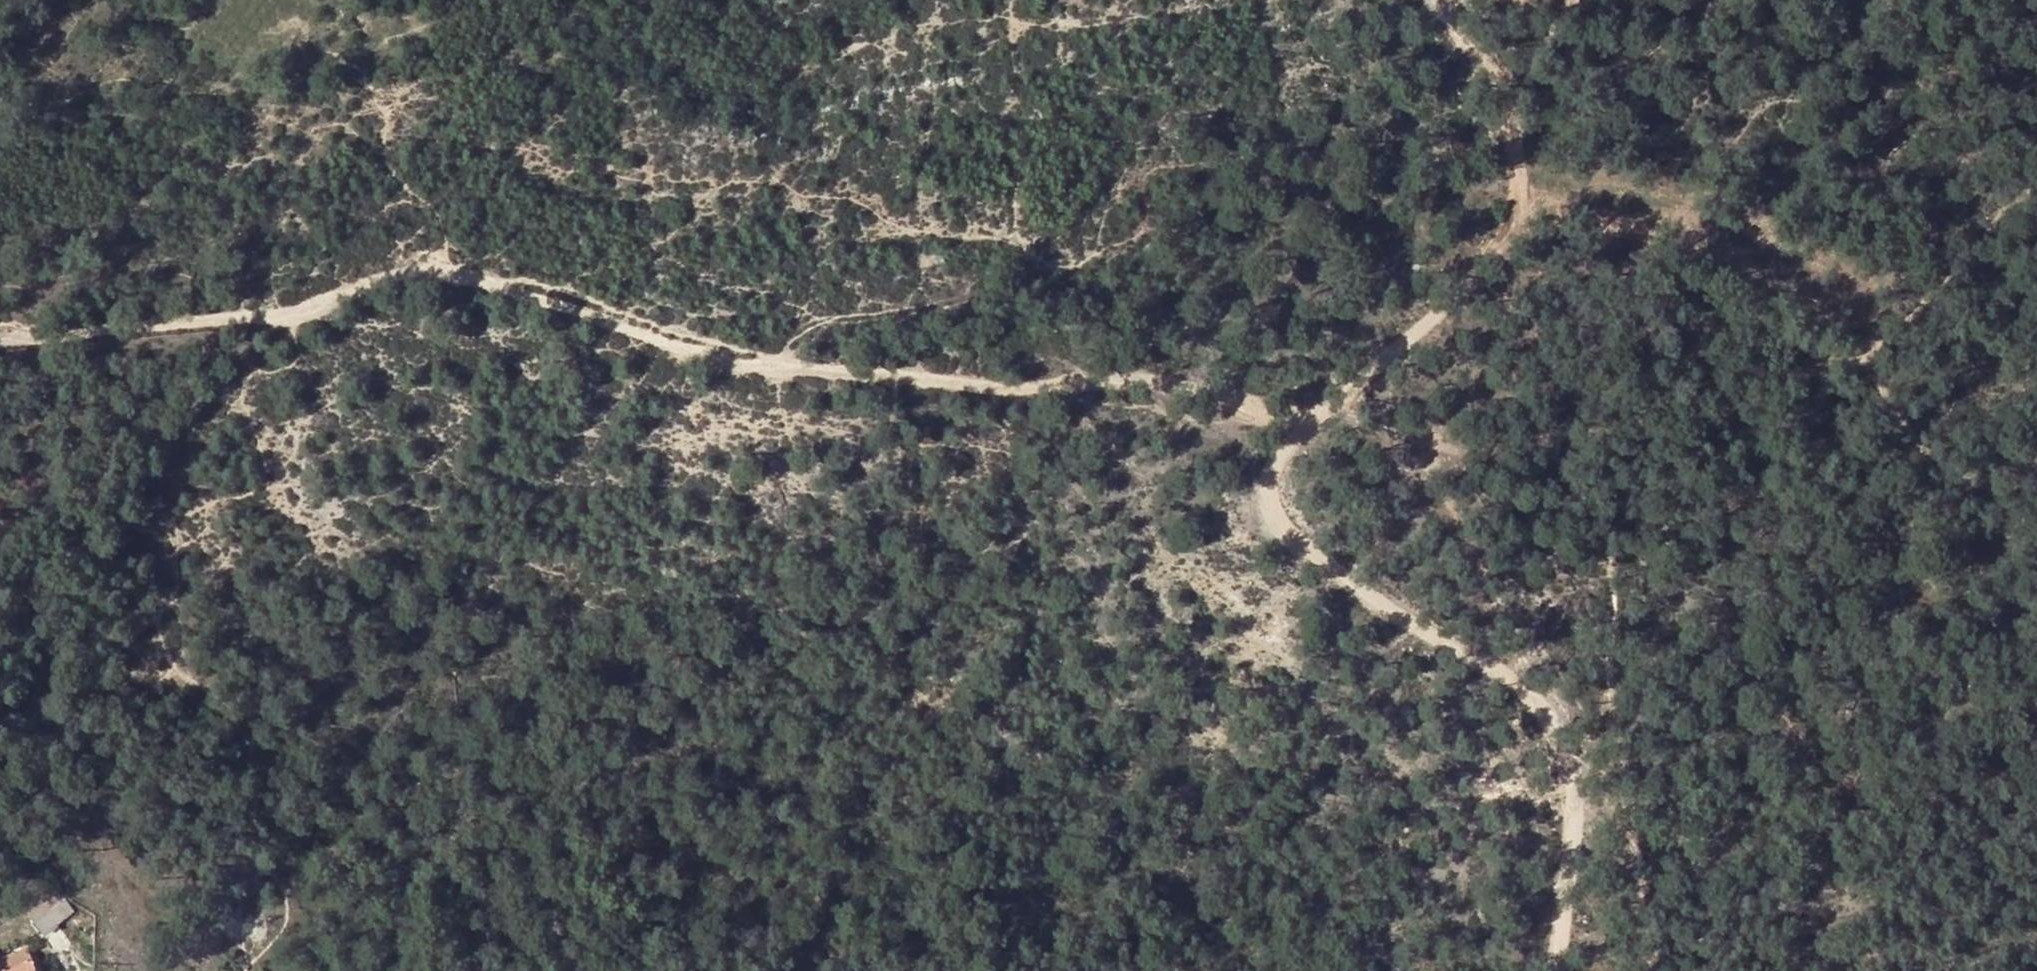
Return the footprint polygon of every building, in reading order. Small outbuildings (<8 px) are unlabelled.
[(5,970),(33,970),(25,959),(5,970)]
